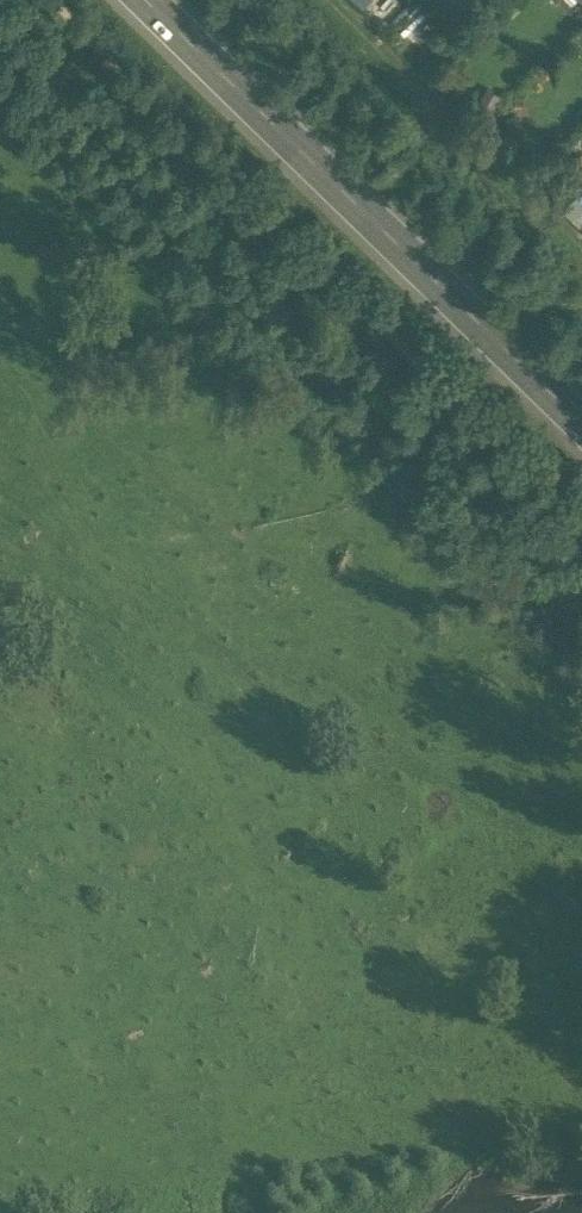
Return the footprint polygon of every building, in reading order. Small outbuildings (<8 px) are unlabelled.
[(564,207),(581,226),(581,190),(564,207)]
